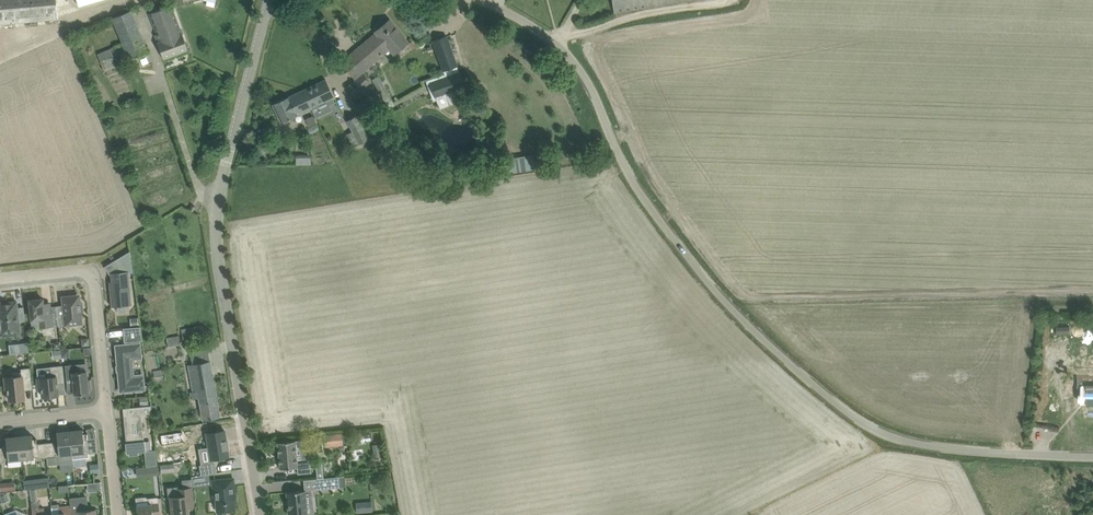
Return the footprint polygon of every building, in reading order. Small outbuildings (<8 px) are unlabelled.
[(58,18),(57,0),(0,0),(0,23),(58,18)] [(615,13),(693,0),(613,0),(615,13)] [(149,13),(156,31),(157,33),(155,34),(164,58),(188,49),(171,5),(149,13)] [(148,51),(136,22),(131,10),(113,17),(123,43),(98,53),(104,68),(148,51)] [(377,32),(361,45),(374,61),(390,48),(394,53),(408,41),(389,19),(376,31),(377,32)] [(438,68),(454,63),(446,37),(430,41),(438,68)] [(355,77),(374,61),(361,45),(341,61),(355,77)] [(460,71),(430,82),(435,96),(444,93),(448,105),(460,101),(456,89),(465,86),(460,71)] [(362,74),(347,87),(353,94),(369,82),(362,74)] [(326,79),(304,89),(312,107),(334,97),(326,79)] [(298,114),(312,107),(304,89),(289,96),(272,104),(282,122),(298,114)] [(308,133),(319,129),(314,114),(303,118),(308,133)] [(347,120),(353,130),(347,134),(354,146),(369,138),(357,115),(347,120)] [(509,156),(510,171),(532,168),(531,153),(509,156)] [(130,250),(104,267),(115,260),(118,266),(117,267),(117,272),(112,273),(113,282),(114,282),(114,287),(111,287),(113,306),(131,304),(127,268),(132,268),(130,250)] [(62,296),(63,305),(57,305),(59,325),(82,323),(81,311),(83,311),(82,302),(80,302),(79,294),(62,296)] [(49,301),(43,302),(43,298),(30,300),(32,319),(31,319),(32,328),(40,327),(52,325),(51,312),(50,306),(51,306),(51,301),(49,301)] [(0,336),(4,335),(4,336),(20,334),(19,327),(16,301),(3,302),(3,301),(0,301),(0,335),(0,336)] [(138,317),(130,318),(131,326),(139,326),(138,317)] [(204,325),(182,329),(184,342),(206,338),(204,325)] [(125,342),(128,341),(128,344),(117,345),(116,345),(116,346),(120,390),(120,391),(121,391),(143,388),(143,389),(145,389),(145,387),(144,387),(143,376),(131,377),(129,356),(141,355),(140,343),(139,343),(139,340),(142,340),(141,326),(123,327),(125,342)] [(180,335),(167,337),(169,346),(181,344),(180,335)] [(220,416),(208,349),(191,353),(193,363),(188,364),(193,391),(191,391),(192,398),(199,397),(203,419),(220,416)] [(78,371),(77,363),(65,364),(66,378),(73,377),(74,393),(89,392),(88,389),(90,389),(89,382),(88,383),(87,370),(78,371)] [(65,382),(63,365),(50,366),(37,368),(39,388),(42,388),(43,396),(45,396),(46,397),(50,397),(51,395),(58,395),(57,383),(65,382)] [(8,389),(9,402),(25,400),(24,389),(32,388),(30,367),(21,368),(21,371),(13,372),(13,376),(5,377),(6,389),(8,389)] [(1083,383),(1083,404),(1092,404),(1092,383),(1083,383)] [(152,412),(151,406),(151,405),(139,406),(140,414),(152,412)] [(126,442),(127,452),(129,452),(129,455),(138,454),(138,451),(146,450),(145,440),(144,440),(141,416),(124,417),(127,442),(126,442)] [(210,458),(228,455),(223,428),(206,431),(210,458)] [(84,430),(70,431),(73,458),(89,457),(89,453),(98,452),(96,437),(88,438),(87,433),(87,434),(83,435),(83,430),(84,430)] [(156,433),(158,447),(184,442),(182,431),(170,433),(170,430),(156,433)] [(73,461),(73,458),(70,431),(56,432),(56,433),(57,433),(57,437),(54,438),(54,436),(53,436),(53,441),(46,442),(47,457),(56,456),(56,463),(73,461)] [(330,434),(331,445),(343,444),(342,434),(342,433),(330,434)] [(33,435),(19,436),(21,457),(38,456),(38,458),(47,457),(46,442),(37,443),(37,438),(36,438),(36,440),(33,440),(32,436),(33,435)] [(21,457),(19,436),(5,438),(6,438),(6,443),(3,443),(3,442),(2,442),(3,447),(0,447),(0,462),(5,461),(5,459),(21,457)] [(302,459),(301,440),(278,442),(280,468),(297,466),(298,473),(311,472),(310,459),(302,459)] [(203,473),(219,470),(217,460),(201,463),(203,473)] [(99,463),(90,463),(91,472),(99,472),(99,463)] [(151,465),(147,466),(148,475),(159,474),(158,465),(157,465),(151,465)] [(41,477),(42,487),(49,486),(48,476),(41,477)] [(317,478),(316,478),(317,489),(339,487),(338,476),(324,477),(317,478)] [(235,494),(234,478),(213,480),(214,488),(215,488),(218,511),(235,509),(233,494),(235,494)] [(86,482),(86,490),(100,489),(99,480),(86,482)] [(7,481),(5,482),(0,482),(0,486),(1,491),(8,490),(7,481)] [(177,488),(177,486),(168,487),(169,497),(170,496),(172,507),(172,514),(189,514),(187,500),(195,499),(193,487),(177,488)] [(52,513),(45,514),(45,507),(39,508),(37,488),(30,489),(33,514),(53,514),(52,513)] [(287,491),(289,514),(292,514),(297,514),(298,514),(304,514),(307,514),(305,496),(313,495),(312,489),(287,491)] [(7,493),(6,493),(5,491),(0,492),(0,494),(0,495),(0,496),(2,503),(10,500),(7,493)] [(87,510),(86,505),(88,503),(87,498),(85,495),(70,497),(72,514),(95,514),(95,509),(87,510)] [(148,497),(146,496),(136,497),(138,514),(160,514),(159,502),(158,496),(148,497)] [(52,513),(53,514),(72,514),(70,497),(70,505),(59,506),(59,503),(51,504),(52,513)] [(370,511),(370,501),(353,501),(354,511),(370,511)]
